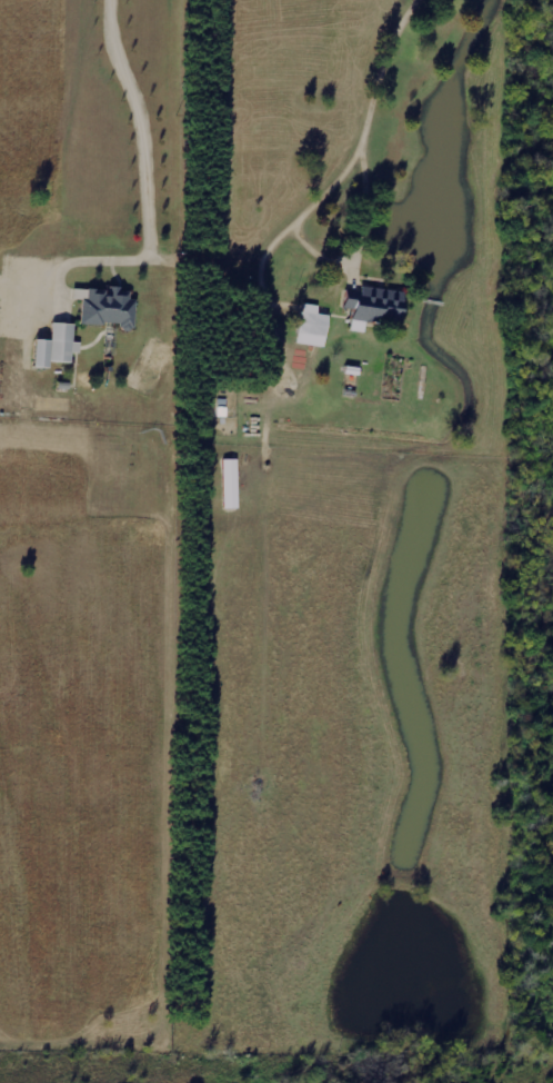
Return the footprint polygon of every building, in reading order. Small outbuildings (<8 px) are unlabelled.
[(405,291),(364,287),(364,292),(347,290),(345,308),(354,309),(352,331),(367,332),(368,319),(403,322),(405,291)] [(82,323),(120,325),(120,330),(135,331),(137,300),(130,299),(130,289),(110,288),(110,291),(84,289),(82,323)] [(318,314),(320,306),(304,304),(297,343),(325,348),(330,316),(318,314)] [(51,362),(73,363),(73,353),(81,353),(81,342),(74,342),(75,324),(53,323),(51,362)] [(35,368),(50,368),(51,340),(36,339),(35,368)]
